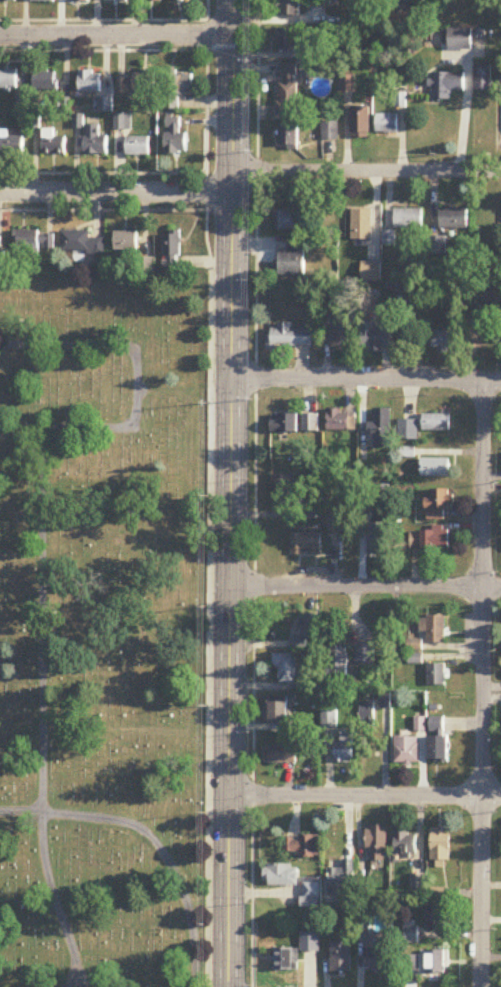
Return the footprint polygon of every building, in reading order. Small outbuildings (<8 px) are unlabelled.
[(301,0),(279,0),(279,17),(301,17),(301,0)] [(307,8),(325,8),(325,0),(307,0),(307,8)] [(449,29),(449,50),(471,50),(471,29),(449,29)] [(278,65),(278,116),(298,116),(298,65),(278,65)] [(475,92),(493,92),(493,65),(475,65),(475,92)] [(18,90),(18,71),(0,71),(0,90),(18,90)] [(34,91),(57,91),(57,72),(34,72),(34,91)] [(101,93),(101,72),(79,72),(79,93),(101,93)] [(117,94),(156,94),(156,73),(134,73),(134,78),(117,78),(117,94)] [(451,101),(451,92),(464,92),(464,74),(432,74),(432,101),(451,101)] [(194,75),(164,75),(164,111),(180,111),(180,96),(194,96),(194,75)] [(370,109),(351,109),(351,140),(370,140),(370,109)] [(398,116),(376,116),(376,134),(398,134),(398,116)] [(184,119),(166,119),(166,154),(184,154),(184,119)] [(279,125),(279,148),(298,148),(298,125),(279,125)] [(337,140),(337,125),(325,125),(325,140),(337,140)] [(107,138),(100,138),(100,127),(85,127),(85,155),(107,155),(107,138)] [(66,155),(66,139),(55,139),(55,130),(43,130),(43,155),(66,155)] [(2,156),(23,156),(23,132),(2,132),(2,156)] [(150,156),(150,138),(126,138),(126,156),(150,156)] [(422,210),(395,210),(395,229),(422,229),(422,210)] [(440,230),(468,230),(468,210),(440,210),(440,230)] [(276,230),(303,230),(303,211),(276,211),(276,230)] [(352,211),(352,241),(372,241),(372,211),(352,211)] [(62,253),(104,253),(104,239),(92,239),(92,231),(62,231),(62,253)] [(16,232),(16,250),(54,250),(54,232),(16,232)] [(115,251),(139,251),(139,232),(115,232),(115,251)] [(181,271),(181,233),(164,233),(164,271),(181,271)] [(429,255),(447,255),(447,238),(429,238),(429,255)] [(279,252),(279,276),(306,276),(306,243),(288,243),(288,252),(279,252)] [(380,282),(380,264),(363,264),(363,282),(380,282)] [(500,285),(486,285),(486,306),(500,306),(500,285)] [(402,287),(402,309),(427,309),(427,287),(402,287)] [(268,332),(268,348),(312,348),(312,329),(294,329),(294,324),(278,324),(278,332),(268,332)] [(332,348),(353,348),(353,325),(332,325),(332,348)] [(391,330),(363,330),(363,351),(391,351),(391,330)] [(433,352),(460,352),(460,332),(433,332),(433,352)] [(342,410),(328,410),(328,431),(356,431),(356,414),(342,414),(342,410)] [(390,410),(371,410),(371,438),(373,438),(373,449),(390,449),(390,410)] [(297,434),(297,415),(271,415),(271,434),(297,434)] [(302,432),(318,432),(318,415),(302,415),(302,432)] [(451,432),(451,415),(424,415),(424,432),(451,432)] [(418,441),(418,421),(400,421),(400,441),(418,441)] [(451,460),(422,460),(422,478),(450,478),(451,460)] [(272,510),(295,510),(295,476),(272,476),(272,510)] [(428,521),(445,521),(445,506),(452,506),(452,491),(428,491),(428,521)] [(411,531),(411,551),(450,551),(450,531),(411,531)] [(321,534),(291,534),(291,557),(321,557),(321,534)] [(446,646),(446,618),(420,618),(420,634),(428,634),(428,646),(446,646)] [(309,648),(309,641),(322,641),(322,619),(301,619),(301,638),(292,638),(292,648),(309,648)] [(356,666),(375,666),(375,647),(356,647),(356,666)] [(348,679),(348,649),(329,649),(329,679),(348,679)] [(298,655),(274,655),(274,669),(280,669),(280,683),(298,683),(298,655)] [(428,686),(446,686),(446,665),(428,665),(428,686)] [(290,703),(265,703),(265,723),(290,723),(290,703)] [(323,729),(338,729),(338,712),(323,712),(323,729)] [(448,718),(430,718),(430,762),(448,762),(448,718)] [(339,764),(353,764),(353,730),(339,730),(339,764)] [(395,765),(419,765),(419,737),(395,737),(395,765)] [(265,764),(298,764),(298,747),(265,747),(265,764)] [(386,827),(368,827),(368,862),(386,862),(386,827)] [(431,868),(449,868),(449,831),(431,831),(431,868)] [(395,856),(417,856),(417,833),(395,833),(395,856)] [(319,837),(284,836),(284,857),(319,858),(319,837)] [(354,861),(343,861),(343,869),(329,869),(329,896),(338,896),(338,898),(354,898),(354,861)] [(299,886),(299,867),(266,867),(266,886),(299,886)] [(305,879),(305,907),(319,907),(319,879),(305,879)] [(427,932),(446,932),(446,910),(427,910),(427,932)] [(417,929),(405,928),(405,943),(417,943),(417,929)] [(301,952),(319,952),(319,934),(301,934),(301,952)] [(351,944),(332,944),(332,973),(351,973),(351,944)] [(365,949),(365,973),(389,973),(389,949),(365,949)] [(274,972),(298,972),(298,950),(274,950),(274,972)] [(445,974),(445,951),(427,951),(427,974),(445,974)] [(419,956),(403,956),(403,973),(419,973),(419,956)]
